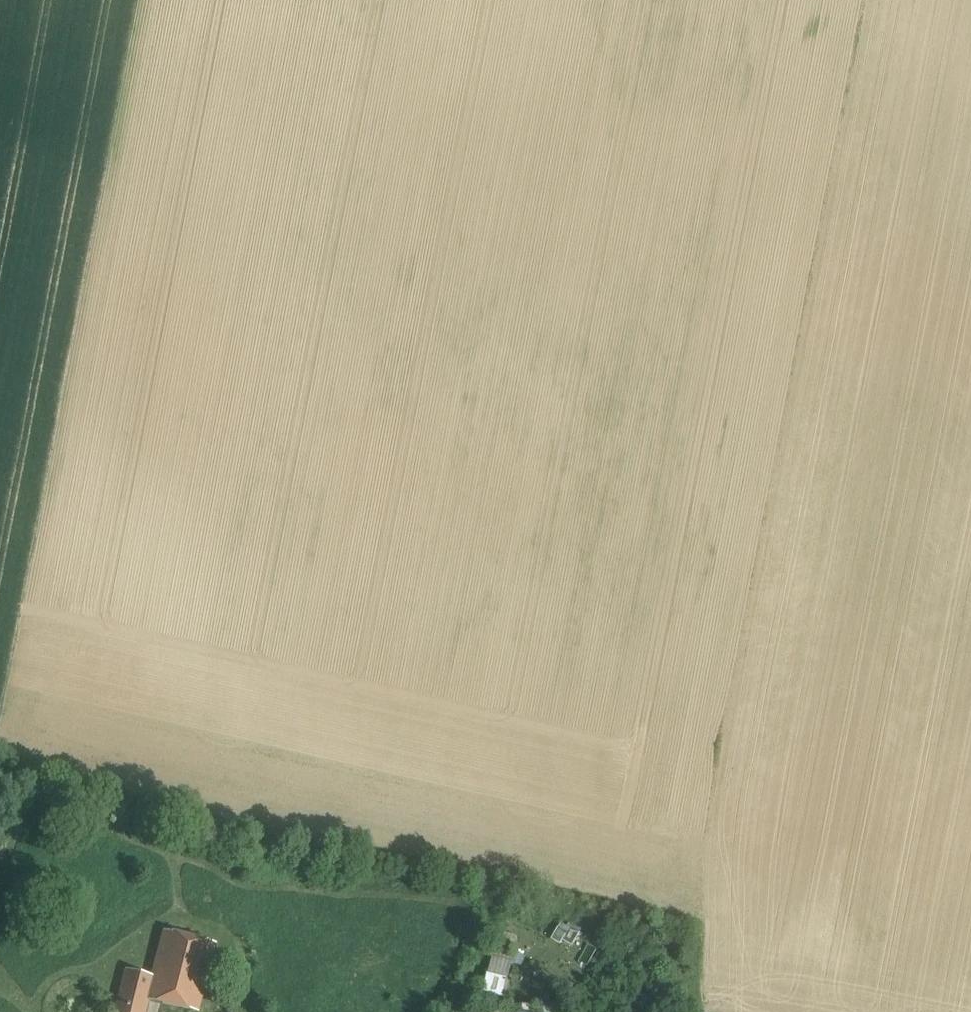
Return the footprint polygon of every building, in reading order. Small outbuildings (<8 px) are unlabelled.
[(562,919),(555,936),(574,944),(581,928),(562,919)] [(165,930),(154,976),(127,969),(116,1011),(145,1011),(149,999),(197,1010),(215,942),(165,930)] [(495,955),(486,990),(505,995),(514,960),(495,955)]
